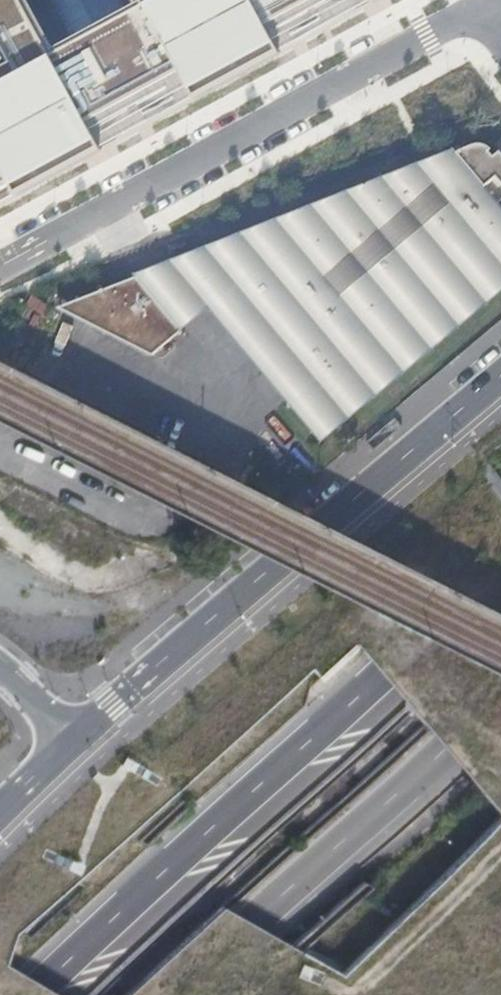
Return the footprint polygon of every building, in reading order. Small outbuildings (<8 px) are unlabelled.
[(369,0),(0,0),(0,194),(369,0)] [(499,148),(492,153),(488,148),(489,147),(487,145),(484,142),(481,142),(477,142),(474,142),(471,143),(469,144),(464,145),(57,306),(152,353),(207,305),(320,439),(500,289),(500,151),(499,148)] [(410,566),(363,542),(210,464),(0,356),(0,421),(378,613),(500,676),(500,612),(410,566)]
